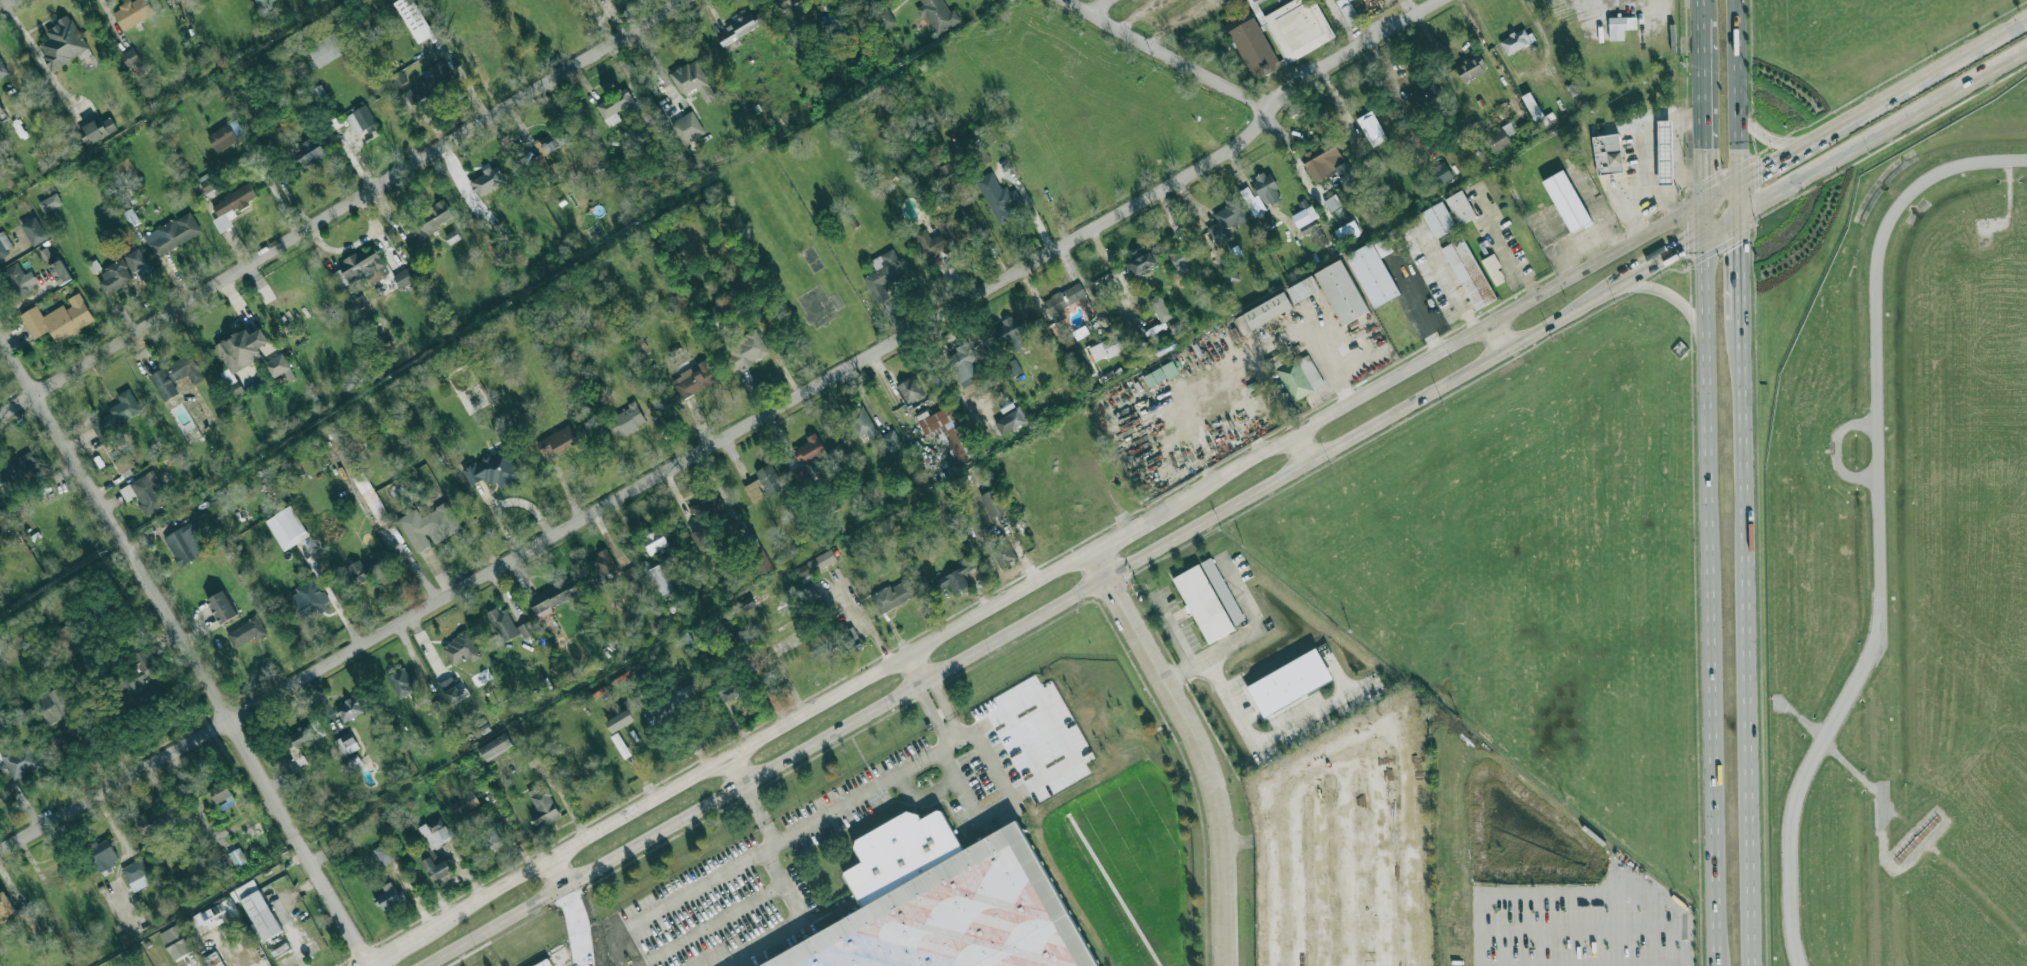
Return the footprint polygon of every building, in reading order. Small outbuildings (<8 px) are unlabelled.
[(123,30),(154,13),(147,0),(133,0),(112,11),(123,30)] [(279,0),(255,0),(261,10),(279,0)] [(414,0),(399,0),(394,3),(418,44),(434,34),(414,0)] [(778,11),(799,0),(773,0),(778,11)] [(923,5),(916,9),(921,18),(925,15),(936,34),(960,21),(954,9),(949,11),(943,0),(920,0),(923,5)] [(1255,16),(1229,30),(1254,80),(1281,67),(1263,32),(1269,29),(1286,63),(1335,38),(1316,0),(1293,0),(1263,15),(1255,0),(1247,0),(1255,16)] [(1350,0),(1337,0),(1350,29),(1361,24),(1350,0)] [(873,12),(883,29),(895,22),(885,4),(873,12)] [(38,44),(52,70),(89,50),(70,15),(45,29),(50,38),(38,44)] [(715,32),(721,45),(758,28),(752,15),(715,32)] [(1608,17),(1609,40),(1624,40),(1623,29),(1636,29),(1636,16),(1608,17)] [(1499,40),(1507,55),(1533,41),(1526,27),(1499,40)] [(315,66),(347,53),(339,32),(306,45),(315,66)] [(120,53),(128,68),(141,61),(133,47),(120,53)] [(1479,54),(1455,65),(1462,83),(1487,72),(1479,54)] [(0,58),(0,77),(8,73),(0,58)] [(670,72),(683,98),(699,91),(705,103),(715,98),(696,59),(670,72)] [(453,83),(439,61),(427,68),(431,75),(398,95),(406,110),(453,83)] [(392,76),(397,86),(406,81),(402,72),(392,76)] [(1408,92),(1416,109),(1441,97),(1433,80),(1408,92)] [(316,102),(327,95),(320,84),(309,91),(316,102)] [(596,104),(608,127),(621,120),(617,111),(633,103),(652,141),(665,134),(645,95),(634,101),(627,88),(596,104)] [(1523,95),(1538,128),(1546,124),(1531,91),(1523,95)] [(364,103),(344,115),(355,134),(366,128),(369,133),(378,128),(364,103)] [(671,123),(683,145),(705,132),(692,110),(671,123)] [(1386,140),(1373,110),(1358,117),(1370,146),(1386,140)] [(85,145),(118,132),(111,115),(79,128),(85,145)] [(237,136),(244,131),(235,119),(228,123),(237,136)] [(217,153),(238,140),(228,123),(207,136),(217,153)] [(1662,124),(1676,124),(1677,186),(1664,186),(1662,124)] [(1511,143),(1506,136),(1508,135),(1503,126),(1485,136),(1494,152),(1511,143)] [(303,167),(326,154),(316,136),(293,148),(303,167)] [(1596,140),(1624,137),(1628,173),(1601,177),(1596,140)] [(1314,182),(1337,171),(1342,182),(1354,177),(1346,160),(1344,161),(1334,140),(1301,155),(1314,182)] [(1439,185),(1453,176),(1443,161),(1429,169),(1439,185)] [(496,166),(469,180),(478,197),(505,182),(496,166)] [(1549,180),(1568,168),(1597,221),(1575,232),(1549,180)] [(993,171),(974,181),(999,224),(1011,217),(1006,209),(1021,200),(1015,189),(1006,193),(993,171)] [(1269,171),(1251,180),(1265,207),(1282,198),(1269,171)] [(217,187),(208,172),(197,179),(206,193),(217,187)] [(219,233),(233,226),(228,215),(258,200),(250,184),(211,203),(218,217),(213,220),(219,233)] [(1248,218),(1235,192),(1223,198),(1227,206),(1212,213),(1217,222),(1207,227),(1216,244),(1230,237),(1226,229),(1248,218)] [(38,202),(43,213),(62,204),(57,193),(38,202)] [(1450,202),(1467,193),(1480,218),(1463,226),(1450,202)] [(1323,201),(1330,212),(1342,204),(1335,194),(1323,201)] [(419,238),(454,217),(443,199),(408,221),(419,238)] [(1426,216),(1448,204),(1463,230),(1442,242),(1426,216)] [(925,257),(942,249),(943,251),(968,238),(955,210),(934,221),(940,233),(930,238),(925,228),(914,233),(925,257)] [(201,232),(190,211),(156,229),(159,236),(147,242),(155,257),(201,232)] [(1271,222),(1268,213),(1258,216),(1260,225),(1271,222)] [(47,238),(35,216),(20,224),(33,246),(47,238)] [(1303,235),(1311,231),(1318,246),(1326,243),(1315,219),(1299,226),(1303,235)] [(1339,239),(1359,230),(1354,220),(1334,230),(1339,239)] [(0,232),(0,256),(13,250),(4,230),(0,232)] [(1349,260),(1389,237),(1398,254),(1386,260),(1405,296),(1378,310),(1349,260)] [(1446,252),(1468,239),(1501,301),(1481,312),(1446,252)] [(366,276),(370,284),(389,275),(375,246),(330,268),(340,288),(366,276)] [(139,281),(153,273),(138,247),(124,255),(139,281)] [(1188,269),(1184,261),(1190,258),(1185,247),(1169,255),(1178,274),(1188,269)] [(870,260),(875,270),(863,277),(876,304),(889,297),(883,285),(906,273),(893,248),(870,260)] [(1135,279),(1126,265),(1138,258),(1135,253),(1144,248),(1147,252),(1152,249),(1161,265),(1135,279)] [(1486,263),(1498,256),(1511,281),(1500,287),(1486,263)] [(48,266),(59,286),(72,279),(61,259),(48,266)] [(15,301),(33,293),(20,261),(2,269),(15,301)] [(133,279),(123,261),(95,276),(105,295),(133,279)] [(1319,277),(1346,263),(1374,314),(1348,328),(1319,277)] [(393,275),(400,288),(413,281),(405,268),(393,275)] [(1291,293),(1317,279),(1325,294),(1300,307),(1291,293)] [(1086,296),(1079,282),(1043,301),(1054,323),(1065,317),(1061,308),(1086,296)] [(20,314),(33,339),(49,330),(56,342),(95,321),(79,292),(65,300),(66,303),(42,316),(37,305),(20,314)] [(1148,299),(1160,323),(1172,317),(1159,293),(1148,299)] [(1248,318),(1288,295),(1298,312),(1257,334),(1248,318)] [(1015,315),(995,326),(1011,354),(1031,343),(1015,315)] [(737,369),(743,365),(744,367),(769,351),(754,327),(723,347),(737,369)] [(215,343),(227,369),(221,372),(233,398),(243,393),(233,371),(262,358),(257,348),(269,343),(262,328),(249,334),(247,329),(215,343)] [(1123,350),(1117,335),(1089,346),(1095,362),(1123,350)] [(958,352),(947,357),(960,381),(977,372),(972,362),(979,358),(969,340),(955,347),(958,352)] [(188,375),(192,384),(202,380),(192,353),(166,364),(172,381),(188,375)] [(274,378),(291,368),(282,353),(265,363),(274,378)] [(1022,371),(1014,358),(1003,365),(1012,378),(1022,371)] [(717,381),(705,360),(670,379),(681,400),(717,381)] [(1279,371),(1299,360),(1318,392),(1298,404),(1279,371)] [(1150,371),(1155,383),(1178,373),(1172,361),(1150,371)] [(179,393),(164,367),(149,376),(164,402),(179,393)] [(897,384),(906,404),(924,396),(914,376),(897,384)] [(90,423),(101,444),(110,440),(105,431),(142,412),(129,388),(116,395),(120,402),(107,408),(109,414),(90,423)] [(647,423),(636,402),(607,418),(618,438),(647,423)] [(856,438),(866,434),(868,439),(877,435),(864,404),(845,413),(856,438)] [(958,462),(973,455),(951,405),(929,414),(927,410),(916,415),(924,435),(942,426),(958,462)] [(1000,434),(1027,422),(1021,407),(994,419),(1000,434)] [(543,458),(577,443),(570,426),(535,440),(543,458)] [(880,436),(889,452),(902,445),(893,429),(880,436)] [(802,467),(826,452),(814,432),(806,437),(808,441),(792,451),(802,467)] [(463,467),(469,486),(496,478),(499,486),(520,480),(512,453),(502,456),(500,450),(480,457),(481,461),(463,467)] [(37,467),(30,453),(0,467),(0,485),(37,467)] [(119,474),(135,467),(130,454),(113,461),(119,474)] [(754,471),(758,478),(743,486),(752,503),(765,495),(766,497),(784,488),(770,463),(754,471)] [(119,489),(126,502),(135,497),(145,515),(170,502),(152,470),(119,489)] [(379,526),(390,520),(364,471),(352,477),(379,526)] [(1008,509),(996,487),(980,495),(991,518),(1008,509)] [(689,507),(697,522),(709,515),(701,501),(689,507)] [(415,553),(432,544),(462,529),(448,502),(420,516),(417,509),(397,518),(415,553)] [(283,551),(309,536),(291,505),(265,520),(283,551)] [(163,537),(179,567),(210,550),(193,520),(163,537)] [(691,534),(701,552),(713,545),(702,527),(691,534)] [(669,545),(661,529),(642,538),(649,554),(669,545)] [(1017,559),(1006,540),(989,549),(1000,568),(1017,559)] [(346,566),(356,585),(392,567),(382,549),(370,556),(372,559),(362,564),(359,559),(346,566)] [(616,567),(607,549),(590,557),(598,576),(616,567)] [(796,565),(801,577),(837,562),(832,550),(796,565)] [(760,572),(770,569),(765,555),(756,558),(760,572)] [(1245,619),(1211,556),(1201,562),(1235,624),(1245,619)] [(963,573),(971,570),(966,559),(960,561),(963,567),(930,582),(934,591),(949,585),(953,593),(968,586),(963,573)] [(1235,629),(1199,563),(1172,578),(1208,644),(1235,629)] [(645,571),(659,597),(672,589),(659,564),(645,571)] [(637,573),(631,566),(622,572),(628,580),(637,573)] [(294,587),(297,593),(290,596),(301,619),(329,606),(316,577),(294,587)] [(571,577),(528,598),(535,614),(579,593),(571,577)] [(916,594),(907,577),(870,597),(880,614),(916,594)] [(236,616),(225,590),(206,598),(218,624),(236,616)] [(518,636),(506,605),(487,613),(500,643),(518,636)] [(265,635),(259,618),(226,630),(232,647),(265,635)] [(517,626),(523,638),(535,633),(529,621),(517,626)] [(53,631),(65,656),(83,647),(72,622),(53,631)] [(451,666),(467,658),(469,663),(480,658),(468,631),(441,644),(451,666)] [(165,689),(159,676),(145,684),(141,677),(157,669),(146,648),(131,655),(139,671),(118,683),(131,707),(165,689)] [(1246,683),(1261,715),(1333,682),(1318,650),(1246,683)] [(416,688),(406,666),(388,674),(398,696),(416,688)] [(465,687),(458,690),(451,676),(438,683),(450,705),(469,695),(465,687)] [(672,717),(700,700),(688,681),(663,696),(664,698),(649,707),(657,720),(670,713),(672,717)] [(735,682),(717,688),(721,702),(739,696),(735,682)] [(48,725),(62,717),(66,724),(55,730),(59,736),(53,739),(57,748),(87,732),(62,686),(35,700),(48,725)] [(335,706),(342,722),(363,713),(357,697),(335,706)] [(634,720),(627,709),(605,722),(612,733),(634,720)] [(325,735),(318,719),(282,736),(294,761),(281,767),(285,774),(279,777),(285,788),(304,779),(298,766),(305,762),(299,747),(325,735)] [(341,755),(358,749),(352,732),(335,738),(341,755)] [(624,759),(631,754),(617,732),(610,736),(624,759)] [(513,748),(507,734),(479,746),(484,760),(513,748)] [(29,743),(10,754),(8,750),(0,754),(0,757),(14,781),(42,765),(29,743)] [(354,769),(362,764),(358,757),(350,761),(354,769)] [(219,803),(221,809),(236,803),(226,781),(209,788),(216,804),(219,803)] [(528,793),(538,812),(531,816),(537,828),(561,815),(544,784),(528,793)] [(449,804),(455,816),(479,804),(473,791),(449,804)] [(1022,819),(1103,965),(756,965),(867,905),(849,872),(865,862),(858,849),(860,838),(910,809),(922,809),(927,818),(947,807),(968,847),(1022,819)] [(452,838),(440,816),(419,828),(430,849),(452,838)] [(502,844),(492,825),(477,833),(487,852),(502,844)] [(395,859),(388,841),(373,848),(380,865),(395,859)] [(247,862),(240,847),(228,853),(235,868),(247,862)] [(433,881),(452,872),(443,853),(424,861),(433,881)] [(121,868),(133,892),(149,884),(144,875),(149,872),(141,857),(121,868)] [(235,889),(263,941),(282,931),(254,879),(235,889)] [(381,885),(384,893),(375,897),(381,911),(400,902),(391,881),(381,885)] [(15,912),(4,890),(0,892),(0,921),(15,912)] [(189,937),(239,916),(232,899),(182,919),(189,937)] [(159,933),(173,960),(191,951),(177,924),(159,933)] [(218,951),(205,956),(210,965),(224,965),(218,951)]
